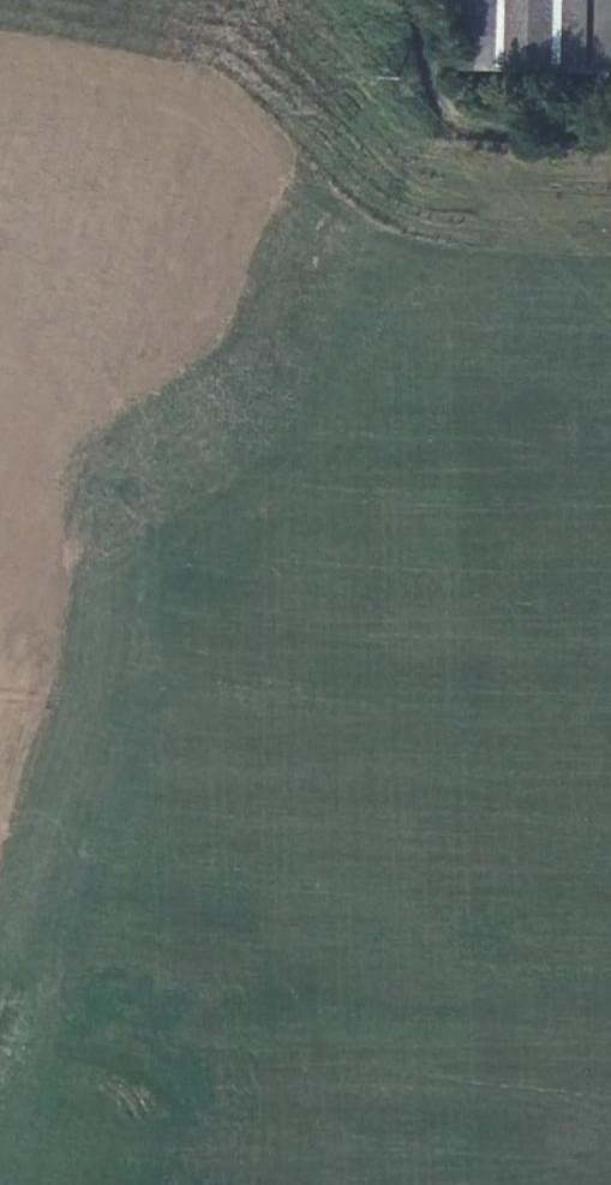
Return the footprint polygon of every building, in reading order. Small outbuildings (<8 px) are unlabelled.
[(458,69),(609,74),(610,13),(610,0),(460,0),(458,69)]
